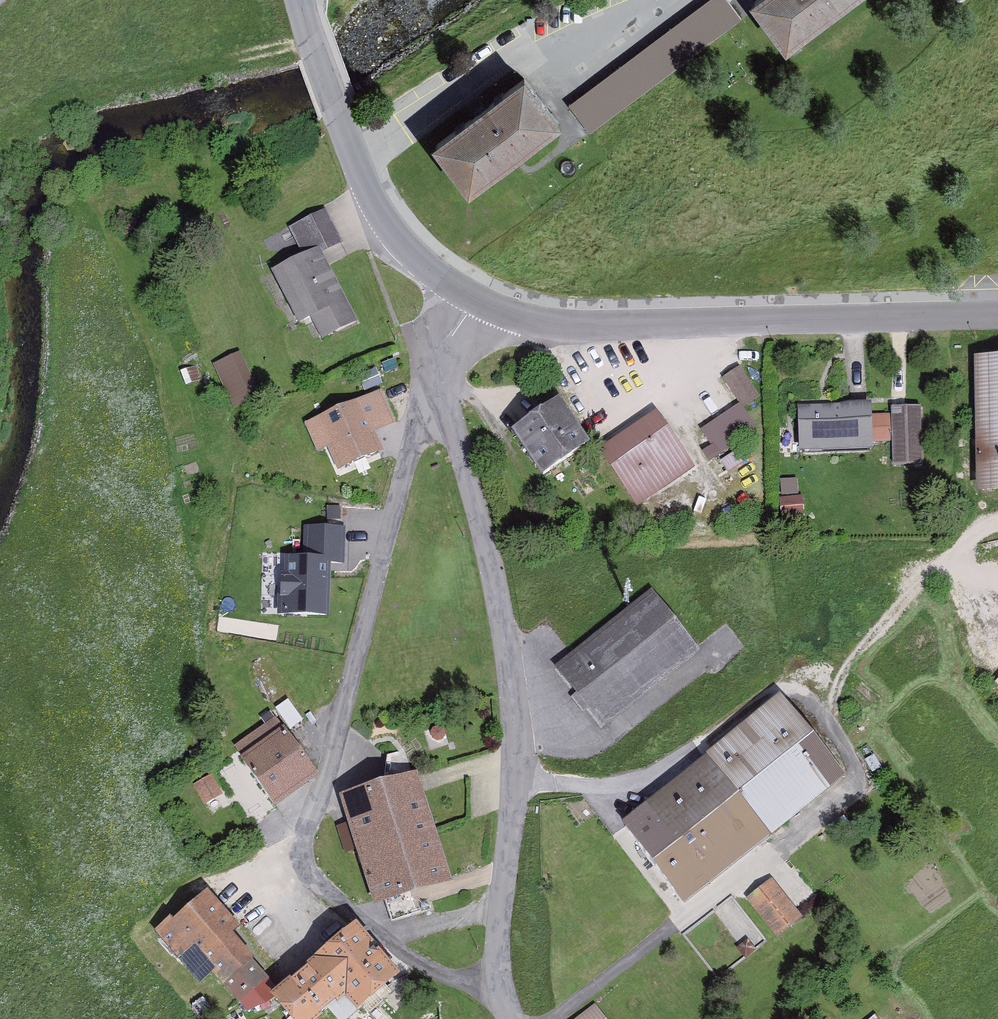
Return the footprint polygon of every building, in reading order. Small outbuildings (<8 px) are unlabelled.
[(716,0),(705,0),(563,101),(583,129),(733,23),(716,0)] [(726,2),(758,48),(828,0),(729,0),(726,2)] [(548,125),(514,78),(421,146),(456,193),(548,125)] [(307,248),(258,275),(288,329),(305,320),(316,340),(349,322),(307,248)] [(225,408),(254,396),(236,355),(207,367),(225,408)] [(960,363),(964,490),(997,489),(997,361),(960,363)] [(736,370),(719,382),(736,405),(741,413),(759,400),(736,370)] [(295,425),(309,454),(322,449),(337,481),(384,459),(371,432),(389,423),(373,389),(295,425)] [(501,436),(531,480),(580,446),(550,402),(501,436)] [(741,413),(736,405),(698,432),(715,456),(753,429),(741,413)] [(861,410),(793,412),(794,453),(862,451),(861,410)] [(884,413),(888,468),(919,466),(916,411),(884,413)] [(635,507),(690,468),(651,413),(596,452),(635,507)] [(345,526),(302,525),(301,559),(282,559),(280,616),(328,618),(329,569),(343,570),(345,526)] [(653,594),(555,670),(600,728),(698,652),(653,594)] [(679,669),(687,680),(715,659),(706,648),(679,669)] [(838,772),(778,699),(703,759),(763,832),(838,772)] [(260,809),(310,774),(279,730),(229,765),(260,809)] [(684,894),(763,832),(703,759),(626,823),(684,894)] [(347,855),(426,835),(411,776),(332,796),(347,855)] [(347,855),(360,905),(438,885),(426,835),(347,855)] [(738,902),(769,943),(795,924),(764,882),(738,902)] [(219,1013),(259,979),(192,900),(152,933),(219,1013)] [(249,1000),(264,1018),(300,1018),(327,998),(338,1012),(382,978),(342,927),(249,1000)]
